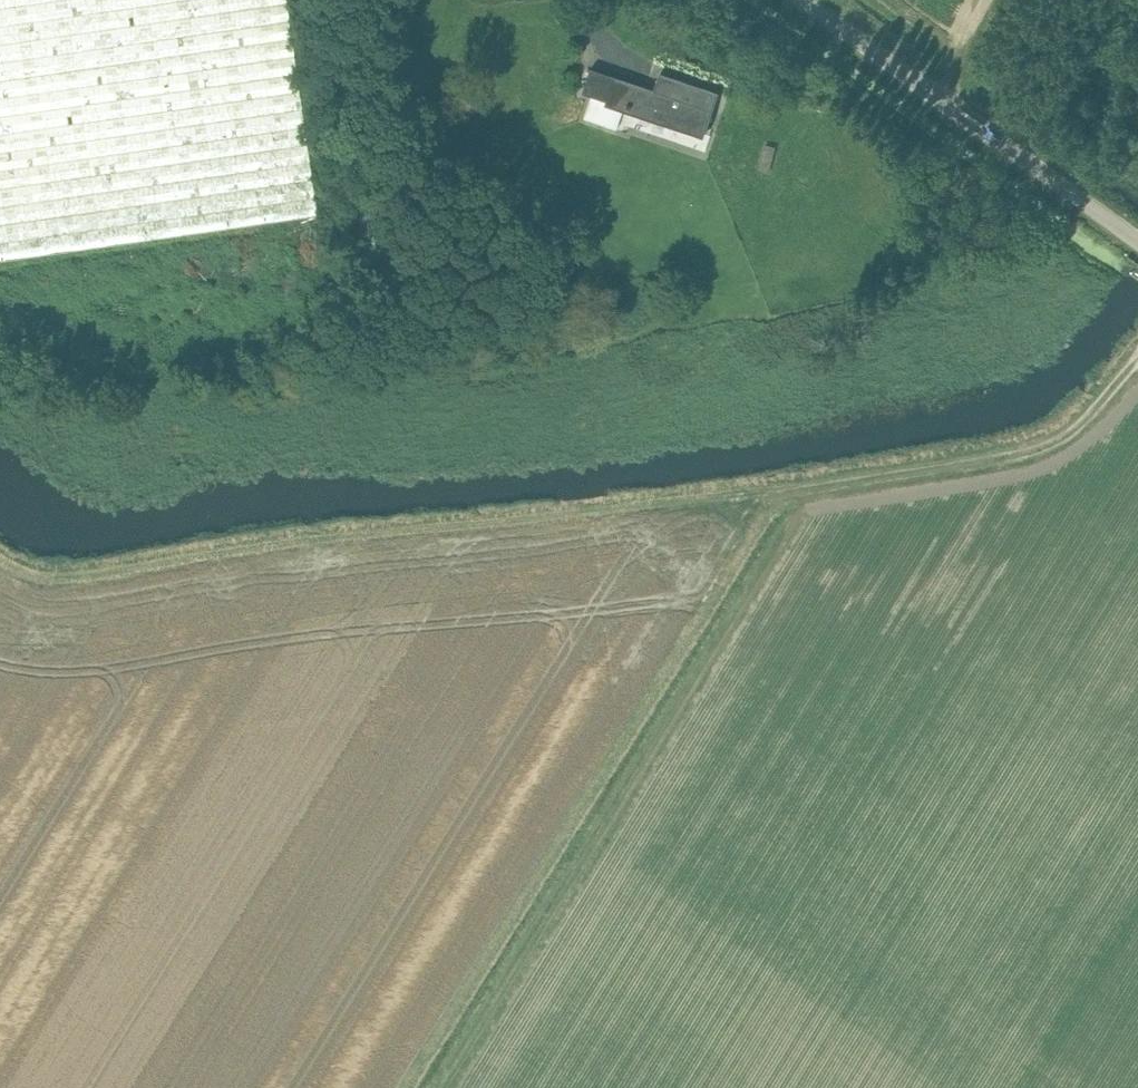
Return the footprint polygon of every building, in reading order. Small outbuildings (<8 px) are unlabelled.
[(316,215),(285,0),(0,0),(0,260),(316,215)] [(655,90),(615,77),(591,69),(582,93),(592,96),(585,118),(617,129),(624,108),(704,135),(711,114),(718,93),(660,73),(655,90)]
